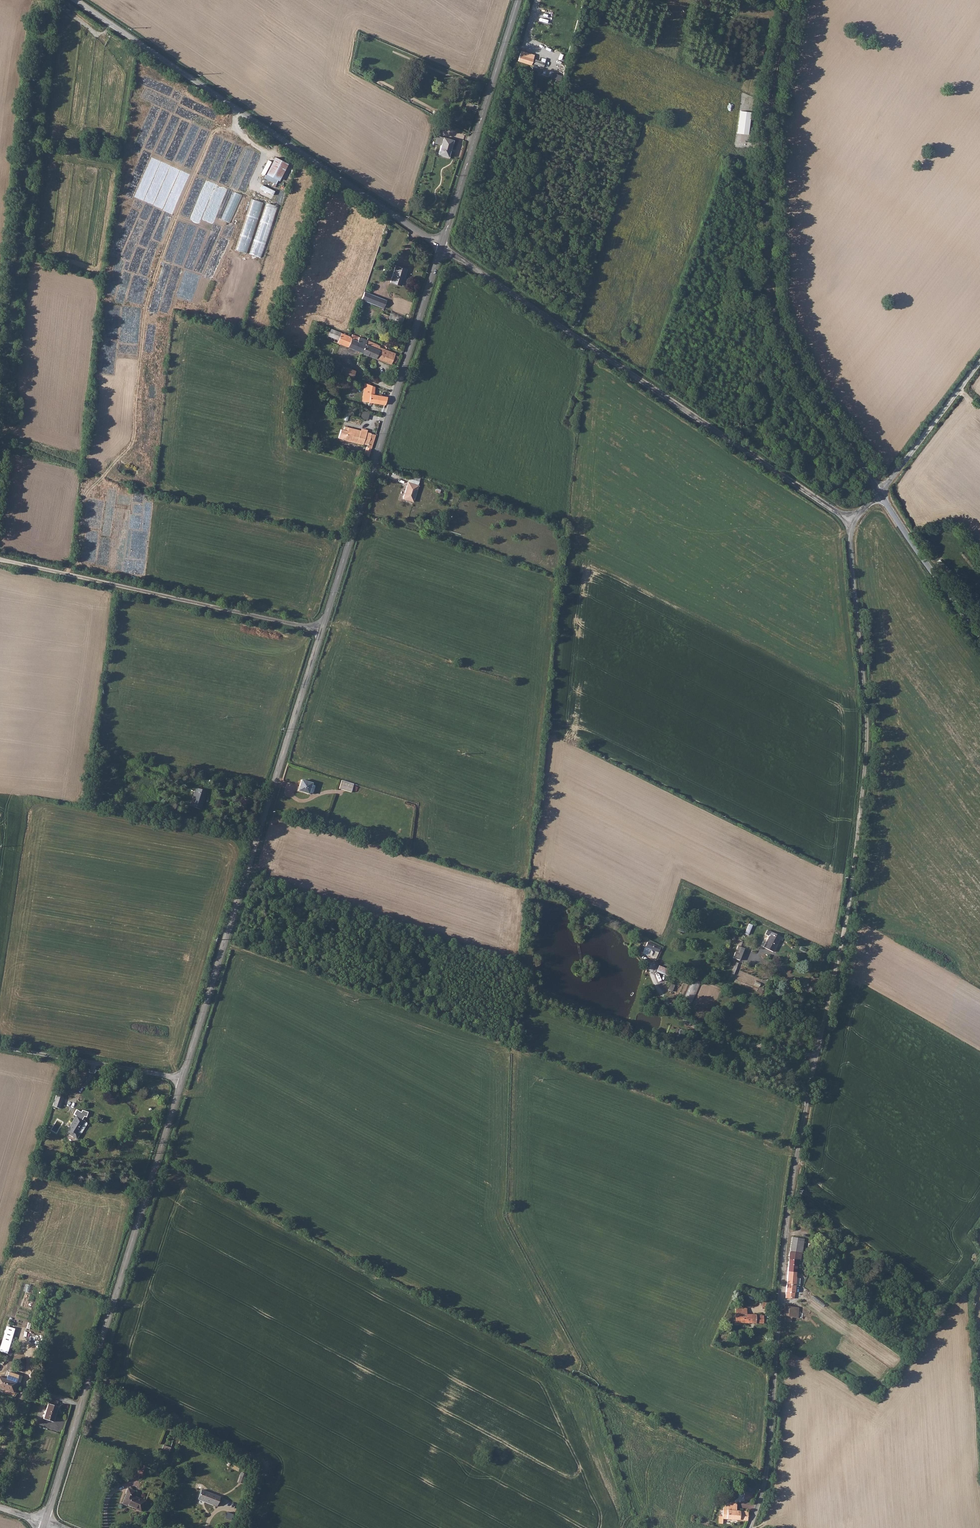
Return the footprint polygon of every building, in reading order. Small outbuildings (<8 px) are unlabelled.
[(527,56),(525,63),(534,66),(536,59),(527,56)] [(437,136),(435,144),(441,146),(439,155),(448,158),(452,141),(437,136)] [(275,155),(267,172),(278,178),(287,161),(275,155)] [(395,266),(389,283),(400,287),(406,270),(395,266)] [(364,292),(361,300),(382,309),(385,301),(364,292)] [(388,318),(401,323),(404,316),(391,311),(388,318)] [(575,311),(572,319),(578,322),(581,313),(575,311)] [(336,344),(361,353),(366,341),(352,336),(351,338),(331,330),(328,338),(337,341),(336,344)] [(366,341),(361,353),(391,364),(395,353),(380,348),(380,346),(366,341)] [(342,367),(340,373),(351,377),(353,371),(342,367)] [(365,382),(363,401),(385,404),(387,396),(374,394),(375,386),(365,382)] [(367,420),(368,412),(361,411),(360,419),(367,420)] [(365,450),(370,452),(377,429),(345,423),(345,428),(349,429),(348,437),(368,441),(365,450)] [(408,483),(403,500),(413,503),(418,487),(408,483)] [(302,779),(298,790),(309,794),(310,792),(312,784),(313,783),(302,779)] [(354,784),(342,780),(340,788),(352,792),(354,784)] [(195,788),(190,807),(201,810),(206,791),(195,788)] [(683,922),(678,933),(686,937),(691,925),(683,922)] [(744,933),(748,935),(752,925),(748,923),(744,933)] [(771,937),(766,947),(775,951),(780,940),(782,941),(784,938),(768,931),(766,935),(771,937)] [(739,945),(735,958),(741,960),(745,947),(739,945)] [(656,972),(668,976),(670,969),(658,966),(656,972)] [(685,1001),(694,1003),(700,982),(691,979),(685,1001)] [(56,1095),(52,1107),(59,1110),(63,1097),(56,1095)] [(75,1116),(64,1134),(75,1140),(78,1135),(80,1136),(86,1125),(82,1123),(84,1121),(75,1116)] [(57,1134),(62,1120),(55,1118),(50,1131),(57,1134)] [(805,1239),(792,1238),(789,1273),(798,1274),(799,1261),(802,1261),(803,1253),(804,1253),(805,1239)] [(813,1264),(808,1260),(805,1265),(810,1269),(813,1264)] [(798,1274),(789,1273),(787,1300),(797,1300),(798,1286),(798,1279),(798,1274)] [(740,1306),(739,1314),(747,1314),(747,1306),(740,1306)] [(801,1309),(787,1308),(786,1318),(788,1318),(787,1324),(794,1324),(794,1319),(801,1319),(801,1309)] [(747,1314),(739,1314),(739,1323),(762,1323),(762,1316),(758,1316),(758,1314),(747,1314)] [(0,1349),(0,1352),(7,1354),(15,1329),(7,1326),(0,1349)] [(13,1393),(17,1381),(0,1376),(0,1388),(13,1393)] [(63,1402),(53,1399),(47,1418),(56,1422),(63,1402)] [(162,1446),(161,1448),(164,1449),(163,1452),(168,1454),(170,1449),(162,1446)] [(141,1461),(138,1469),(144,1472),(147,1464),(141,1461)] [(131,1483),(123,1502),(142,1509),(146,1499),(134,1494),(137,1486),(131,1483)] [(745,1487),(742,1498),(751,1500),(754,1489),(745,1487)] [(201,1490),(197,1499),(217,1507),(221,1498),(201,1490)] [(722,1524),(722,1519),(746,1520),(747,1511),(733,1510),(733,1507),(722,1506),(722,1515),(718,1515),(718,1523),(722,1524)]
